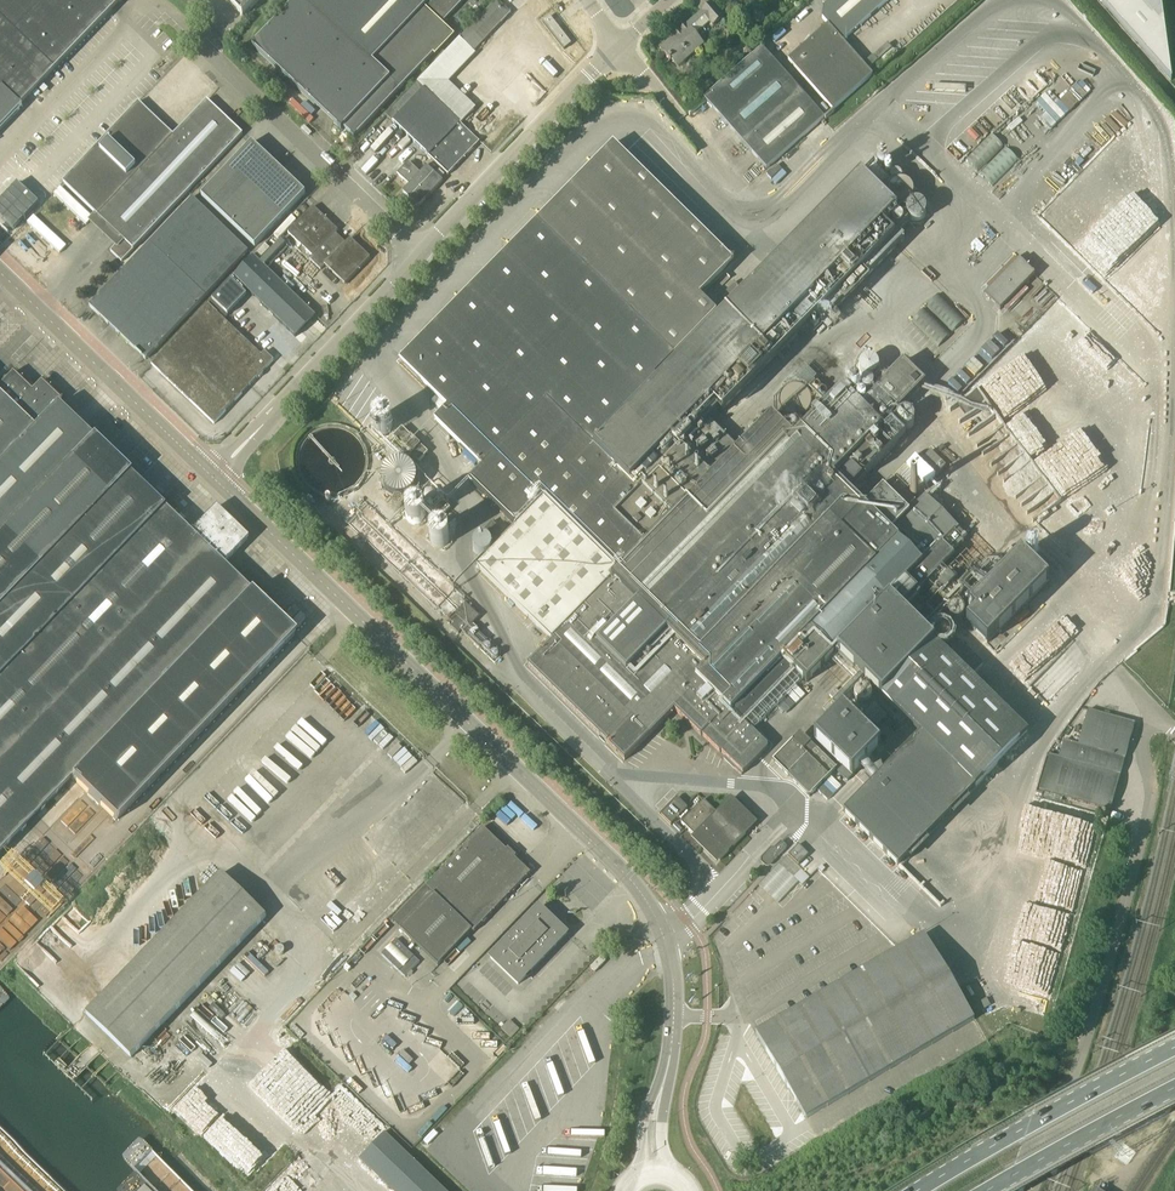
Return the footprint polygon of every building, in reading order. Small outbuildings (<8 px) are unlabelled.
[(3,88),(21,105),(55,69),(122,0),(0,0),(0,91),(3,88)] [(243,18),(260,0),(225,0),(243,18)] [(426,63),(359,0),(296,0),(253,46),(315,106),(334,123),(342,131),(344,128),(354,138),(426,63)] [(426,63),(452,35),(485,0),(359,0),(426,63)] [(460,39),(474,52),(511,13),(497,0),(460,39)] [(843,41),(890,0),(831,0),(822,8),(822,18),(827,25),(828,25),(843,41)] [(1171,81),(1172,80),(1161,0),(1100,0),(1171,81)] [(712,3),(674,37),(660,49),(671,61),(672,60),(679,67),(704,45),(695,35),(710,22),(713,26),(724,16),(712,3)] [(751,30),(757,25),(746,13),(740,18),(751,30)] [(550,16),(543,22),(564,50),(572,44),(550,16)] [(872,75),(843,41),(828,25),(827,25),(788,60),(833,111),(872,75)] [(869,69),(894,51),(889,44),(864,62),(869,69)] [(704,99),(735,134),(767,169),(825,118),(762,47),(704,99)] [(480,142),(461,124),(418,84),(392,110),(435,150),(428,156),(448,175),(480,142)] [(21,105),(3,88),(0,91),(0,130),(22,106),(21,105)] [(243,134),(208,100),(207,100),(174,135),(139,102),(63,183),(63,184),(63,183),(122,239),(111,251),(122,262),(243,134)] [(1003,146),(992,135),(966,161),(977,172),(1003,146)] [(202,196),(255,247),(306,193),(252,143),(202,196)] [(909,222),(862,177),(836,204),(833,201),(792,242),(795,245),(754,287),(751,284),(739,296),(742,299),(733,307),(730,305),(718,317),(699,297),(734,262),(614,144),(400,361),(448,407),(435,420),(482,467),(469,481),(517,527),(508,537),(492,522),(483,532),(498,546),(477,569),(552,641),(528,665),(625,760),(675,710),(702,736),(703,735),(720,753),(721,752),(744,773),(767,749),(768,748),(768,747),(768,746),(768,745),(765,742),(752,729),(801,676),(807,682),(837,651),(921,734),(844,812),(899,865),(1028,734),(906,614),(922,598),(918,595),(954,556),(951,553),(967,537),(925,496),(924,498),(919,493),(919,492),(919,490),(918,488),(916,487),(914,487),(912,487),(911,489),(910,490),(910,492),(910,494),(911,496),(913,496),(915,496),(920,501),(909,513),(907,511),(916,502),(891,479),(883,487),(864,506),(849,492),(897,444),(881,428),(897,411),(877,391),(861,407),(842,389),(794,438),(772,416),(739,450),(708,420),(719,408),(722,412),(816,317),(822,323),(905,239),(898,233),(909,222)] [(993,186),(1018,160),(1006,149),(981,176),(993,186)] [(877,162),(877,164),(877,165),(878,166),(878,167),(879,168),(881,169),(882,169),(883,169),(884,169),(885,168),(886,167),(887,166),(888,165),(888,164),(887,162),(887,161),(886,160),(885,159),(883,159),(882,159),(880,159),(879,160),(878,161),(877,162)] [(443,181),(427,166),(420,173),(409,162),(397,174),(409,185),(403,192),(419,207),(443,181)] [(891,176),(891,178),(891,179),(891,180),(892,181),(893,182),(895,183),(896,183),(897,183),(899,183),(900,182),(901,181),(901,180),(902,179),(902,177),(902,176),(901,175),(900,174),(899,173),(897,172),(896,172),(894,172),(893,173),(892,174),(891,176)] [(896,185),(890,192),(889,195),(890,197),(891,200),(892,203),(895,205),(898,206),(901,207),(903,207),(906,206),(908,205),(910,203),(912,200),(913,197),(913,194),(913,191),(912,188),(910,186),(908,185),(907,184),(905,183),(903,183),(901,183),(899,183),(897,184),(895,184),(896,185)] [(0,202),(0,216),(14,229),(34,208),(13,188),(0,202)] [(61,188),(55,195),(86,225),(93,218),(61,188)] [(89,306),(90,306),(146,360),(248,252),(192,198),(89,306)] [(907,210),(906,213),(907,215),(907,217),(909,219),(911,221),(913,222),(916,223),(918,223),(920,222),(922,221),(924,219),(925,217),(926,215),(926,212),(926,210),(925,207),(923,206),(921,204),(918,203),(915,203),(913,203),(910,205),(908,207),(907,210)] [(312,256),(335,233),(338,231),(313,207),(288,233),(312,256)] [(34,217),(28,223),(60,253),(67,246),(34,217)] [(371,258),(370,258),(351,239),(346,243),(335,233),(312,256),(309,259),(321,270),(325,266),(345,284),(371,258)] [(255,256),(261,261),(272,249),(266,244),(255,256)] [(295,337),(316,316),(254,256),(211,301),(227,316),(246,296),(243,293),(246,290),(295,337)] [(985,295),(1000,310),(1035,275),(1020,260),(1018,262),(1014,259),(986,288),(989,291),(985,295)] [(954,331),(965,320),(938,294),(928,305),(954,331)] [(209,304),(152,365),(214,424),(258,378),(260,378),(263,375),(263,373),(274,361),(265,352),(262,355),(209,304)] [(940,346),(951,335),(924,309),(914,320),(940,346)] [(991,342),(975,359),(985,368),(1001,352),(991,342)] [(1029,375),(1010,354),(1004,360),(1022,380),(1029,375)] [(971,383),(978,375),(968,365),(960,373),(971,383)] [(65,416),(56,406),(61,400),(41,382),(32,391),(13,373),(6,380),(4,378),(0,382),(0,383),(2,385),(0,387),(0,484),(65,416)] [(928,378),(926,386),(933,388),(935,380),(928,378)] [(967,387),(957,378),(949,386),(959,395),(967,387)] [(871,383),(869,382),(867,382),(865,382),(864,383),(863,385),(862,386),(862,388),(862,389),(862,391),(863,392),(864,393),(866,394),(867,394),(869,394),(870,394),(871,393),(872,392),(873,391),(874,389),(874,388),(874,386),(873,385),(872,384),(871,383)] [(801,386),(799,386),(797,385),(794,385),(792,386),(790,386),(788,387),(786,389),(784,390),(783,392),(782,394),(781,396),(781,398),(781,401),(781,404),(782,407),(783,409),(784,411),(786,412),(787,413),(789,414),(791,415),(793,416),(795,416),(798,416),(802,415),(805,413),(807,411),(809,409),(810,407),(810,406),(811,404),(811,402),(811,399),(811,398),(810,396),(809,392),(807,390),(805,388),(803,387),(801,386)] [(864,396),(862,395),(861,395),(860,395),(859,396),(858,397),(857,398),(857,400),(858,401),(858,402),(859,403),(860,404),(861,404),(863,404),(865,402),(865,401),(866,400),(866,399),(866,398),(865,396),(864,396)] [(428,453),(388,414),(380,406),(363,424),(390,450),(399,441),(420,462),(428,453)] [(909,414),(907,413),(904,413),(902,414),(900,415),(898,417),(897,419),(897,421),(897,423),(898,425),(899,426),(901,428),(902,429),(904,429),(906,429),(908,429),(910,428),(911,426),(912,425),(913,423),(913,421),(913,419),(912,417),(911,415),(909,414)] [(763,415),(762,415),(761,415),(759,415),(758,416),(757,417),(757,418),(756,420),(756,421),(757,422),(758,423),(760,424),(761,424),(762,424),(763,424),(764,423),(765,423),(765,422),(766,420),(766,419),(765,418),(765,417),(764,416),(763,415)] [(65,416),(0,484),(0,852),(71,779),(115,822),(294,635),(260,602),(250,593),(222,566),(247,540),(215,508),(189,535),(170,517),(152,499),(65,416)] [(796,433),(802,427),(796,421),(790,427),(796,433)] [(755,423),(754,423),(753,423),(751,423),(750,424),(749,425),(749,426),(748,427),(749,428),(749,429),(750,430),(751,431),(752,432),(753,432),(754,432),(755,432),(756,431),(757,430),(757,429),(758,428),(758,427),(758,426),(757,425),(756,424),(755,423)] [(931,451),(921,461),(936,475),(946,466),(931,451)] [(404,462),(401,461),(398,461),(395,461),(392,462),(389,464),(386,466),(384,469),(382,472),(381,475),(381,478),(381,482),(382,485),(384,488),(386,491),(389,493),(392,494),(395,495),(398,496),(401,495),(404,494),(408,493),(410,491),(413,488),(414,485),(415,482),(415,478),(415,475),(414,472),(413,469),(410,466),(408,464),(404,462)] [(432,488),(431,488),(429,488),(428,488),(427,488),(425,489),(424,490),(423,491),(423,492),(422,494),(422,495),(422,496),(423,498),(423,499),(424,500),(425,501),(427,502),(428,502),(429,502),(431,502),(432,502),(433,501),(434,500),(435,499),(436,498),(436,496),(437,495),(436,494),(436,492),(435,491),(434,490),(433,489),(432,488)] [(170,517),(176,510),(158,492),(152,499),(170,517)] [(401,501),(399,501),(398,501),(396,501),(395,502),(394,503),(393,504),(393,506),(393,507),(394,508),(394,510),(395,510),(397,511),(398,511),(399,511),(400,511),(402,510),(403,508),(404,507),(404,506),(404,504),(403,503),(402,502),(401,501)] [(442,502),(431,512),(438,520),(450,510),(442,502)] [(419,507),(417,507),(415,507),(414,507),(412,507),(410,508),(409,509),(408,511),(407,513),(406,514),(406,516),(406,518),(407,519),(408,521),(409,522),(410,524),(412,525),(414,525),(415,525),(417,525),(419,525),(420,524),(422,522),(423,521),(424,519),(424,518),(424,516),(424,514),(424,513),(423,511),(422,509),(420,508),(419,507)] [(445,530),(442,529),(439,529),(436,529),(434,531),(432,533),(431,536),(430,538),(431,541),(431,543),(433,545),(435,547),(437,548),(440,548),(442,548),(444,547),(446,546),(448,545),(449,543),(450,540),(450,538),(449,535),(448,533),(447,532),(445,530)] [(488,537),(485,536),(482,536),(479,537),(477,538),(475,541),(474,543),(473,546),(474,548),(474,550),(476,552),(478,554),(480,555),(483,556),(485,556),(487,555),(489,554),(490,552),(492,550),(493,548),(493,545),(492,543),(491,541),(490,539),(488,537)] [(1024,555),(1034,565),(1043,556),(1033,546),(1024,555)] [(967,622),(988,643),(1048,582),(1022,555),(969,608),(975,614),(967,622)] [(267,595),(261,590),(257,586),(250,593),(260,602),(267,595)] [(471,625),(479,617),(465,603),(453,616),(452,614),(448,618),(454,624),(452,627),(459,634),(462,631),(480,648),(487,640),(471,625)] [(960,605),(958,604),(956,604),(953,604),(951,605),(950,607),(949,610),(948,612),(948,614),(949,615),(950,617),(952,619),(954,620),(956,620),(958,620),(960,619),(961,618),(963,617),(964,615),(964,613),(965,611),(964,609),(963,607),(962,606),(960,605)] [(293,607),(282,619),(295,630),(305,618),(293,607)] [(294,717),(357,774),(391,738),(328,680),(294,717)] [(868,687),(865,686),(863,686),(860,687),(858,688),(856,690),(855,692),(855,695),(855,697),(856,699),(857,701),(859,702),(861,703),(863,704),(865,703),(867,703),(868,702),(870,701),(871,699),(872,697),(872,694),(872,692),(871,690),(870,689),(868,687)] [(878,727),(888,717),(875,704),(865,715),(878,727)] [(880,747),(867,734),(872,729),(862,720),(858,724),(843,710),(815,739),(852,775),(880,747)] [(1127,752),(1135,723),(1089,710),(1080,739),(1127,752)] [(358,790),(286,725),(252,762),(324,827),(358,790)] [(837,768),(817,748),(801,732),(773,761),(809,797),(837,768)] [(1119,781),(1127,752),(1080,739),(1079,744),(1064,740),(1059,757),(1050,755),(1048,761),(1119,781)] [(1111,811),(1119,781),(1048,761),(1040,791),(1111,811)] [(219,815),(241,837),(266,811),(269,814),(284,799),(258,775),(219,815)] [(677,800),(661,817),(670,826),(686,809),(677,800)] [(720,809),(716,813),(704,800),(683,821),(682,823),(694,835),(707,848),(704,850),(716,862),(718,859),(720,861),(729,851),(728,850),(732,845),(734,847),(736,844),(746,834),(744,833),(751,826),(743,817),(745,815),(740,809),(737,812),(729,803),(722,810),(720,809)] [(1084,858),(1094,821),(1044,808),(1032,852),(1046,856),(1045,857),(1079,866),(1081,858),(1084,858)] [(956,823),(966,832),(969,828),(959,820),(956,823)] [(400,929),(438,966),(472,931),(474,932),(526,878),(531,873),(483,827),(426,887),(434,894),(400,929)] [(759,885),(778,902),(798,880),(802,884),(817,868),(803,856),(807,852),(797,843),(759,885)] [(770,865),(779,856),(786,848),(781,843),(776,848),(773,849),(764,857),(764,862),(768,865),(770,865)] [(309,902),(332,926),(384,878),(361,854),(309,902)] [(222,873),(87,1014),(131,1057),(267,916),(222,873)] [(531,972),(566,935),(567,934),(557,924),(558,923),(547,912),(546,913),(540,907),(491,958),(518,985),(527,976),(528,978),(533,974),(531,972)] [(756,1033),(806,1118),(975,1019),(925,934),(756,1033)] [(405,977),(407,976),(420,963),(396,940),(382,954),(405,977)] [(511,1038),(519,1030),(510,1020),(501,1029),(511,1038)] [(239,1099),(204,1133),(213,1142),(223,1133),(225,1135),(224,1136),(226,1138),(237,1128),(242,1133),(254,1121),(265,1133),(268,1129),(239,1099)] [(393,1190),(446,1190),(385,1133),(360,1159),(393,1190)]
